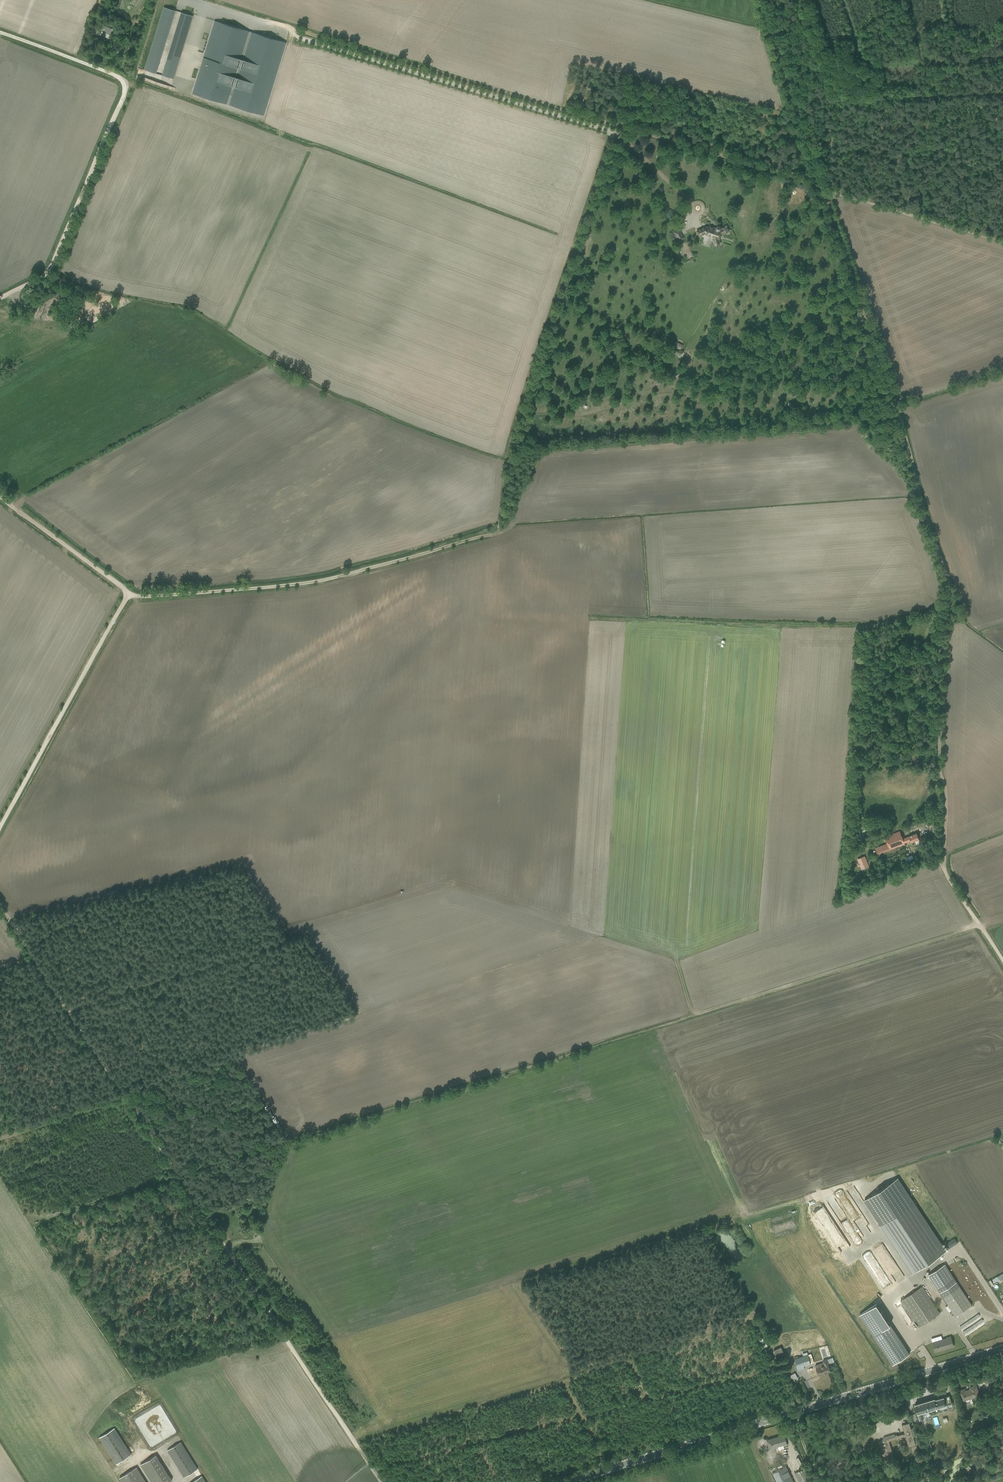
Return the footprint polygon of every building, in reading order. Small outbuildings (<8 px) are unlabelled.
[(177,11),(164,7),(144,70),(157,74),(177,11)] [(194,16),(182,12),(162,75),(175,79),(194,16)] [(263,115),(285,43),(215,21),(193,94),(263,115)] [(111,29),(104,26),(100,35),(108,38),(111,29)] [(697,231),(699,235),(699,236),(705,234),(706,234),(706,235),(712,237),(714,244),(714,245),(715,246),(716,246),(717,246),(718,246),(718,245),(719,245),(720,244),(720,243),(720,242),(719,239),(720,239),(721,235),(729,231),(727,225),(720,229),(720,228),(720,227),(719,226),(718,226),(717,227),(716,227),(716,229),(712,228),(713,227),(709,226),(709,227),(706,226),(697,231)] [(679,228),(672,232),(675,238),(682,235),(679,228)] [(680,246),(677,248),(681,258),(685,257),(680,246)] [(675,342),(673,347),(681,350),(683,345),(675,342)] [(669,352),(680,356),(682,352),(671,348),(669,352)] [(890,849),(904,843),(910,840),(911,842),(919,839),(916,833),(909,836),(903,838),(900,831),(885,837),(890,849)] [(883,845),(874,848),(877,854),(886,851),(883,845)] [(868,866),(864,856),(858,859),(859,862),(860,865),(862,869),(868,866)] [(912,1273),(947,1250),(898,1177),(863,1200),(912,1273)] [(863,1253),(877,1277),(874,1278),(882,1291),(888,1287),(867,1250),(863,1253)] [(955,1315),(972,1305),(944,1263),(928,1274),(948,1305),(946,1306),(949,1311),(951,1310),(952,1311),(951,1312),(952,1314),(954,1313),(955,1315)] [(900,1279),(893,1267),(887,1270),(894,1282),(900,1279)] [(919,1327),(940,1313),(922,1286),(901,1300),(919,1327)] [(909,1352),(876,1303),(859,1314),(892,1364),(909,1352)] [(935,1351),(954,1346),(950,1335),(932,1341),(935,1351)] [(774,1350),(777,1358),(785,1354),(781,1347),(774,1350)] [(804,1366),(811,1364),(807,1352),(802,1353),(803,1355),(797,1357),(797,1356),(794,1357),(798,1370),(805,1368),(804,1366)] [(818,1375),(831,1371),(829,1363),(834,1361),(833,1357),(827,1359),(827,1358),(822,1360),(823,1362),(815,1365),(818,1375)] [(993,1389),(998,1388),(995,1379),(991,1381),(990,1378),(985,1379),(986,1382),(985,1382),(988,1393),(994,1391),(993,1389)] [(959,1390),(963,1406),(966,1405),(964,1400),(979,1396),(976,1385),(970,1387),(970,1389),(965,1391),(964,1389),(959,1390)] [(938,1407),(946,1404),(952,1402),(949,1394),(935,1399),(935,1398),(915,1404),(918,1412),(917,1412),(919,1420),(925,1418),(923,1412),(929,1410),(930,1412),(939,1410),(938,1407)] [(909,1446),(916,1444),(912,1430),(913,1430),(912,1428),(911,1428),(909,1422),(902,1424),(905,1433),(897,1435),(897,1434),(895,1435),(895,1433),(888,1436),(888,1438),(888,1439),(878,1442),(884,1459),(883,1460),(884,1464),(887,1463),(885,1459),(894,1456),(889,1441),(896,1439),(897,1439),(899,1439),(898,1438),(906,1436),(909,1446)] [(114,1427),(99,1437),(116,1463),(131,1453),(114,1427)] [(784,1446),(787,1445),(784,1434),(780,1435),(780,1436),(767,1440),(770,1449),(778,1447),(779,1450),(784,1448),(784,1446)] [(180,1441),(167,1450),(184,1477),(197,1468),(180,1441)] [(140,1464),(152,1481),(168,1481),(171,1480),(156,1455),(140,1464)] [(786,1466),(772,1473),(777,1481),(794,1481),(786,1466)] [(119,1477),(122,1481),(146,1481),(136,1467),(119,1477)]
